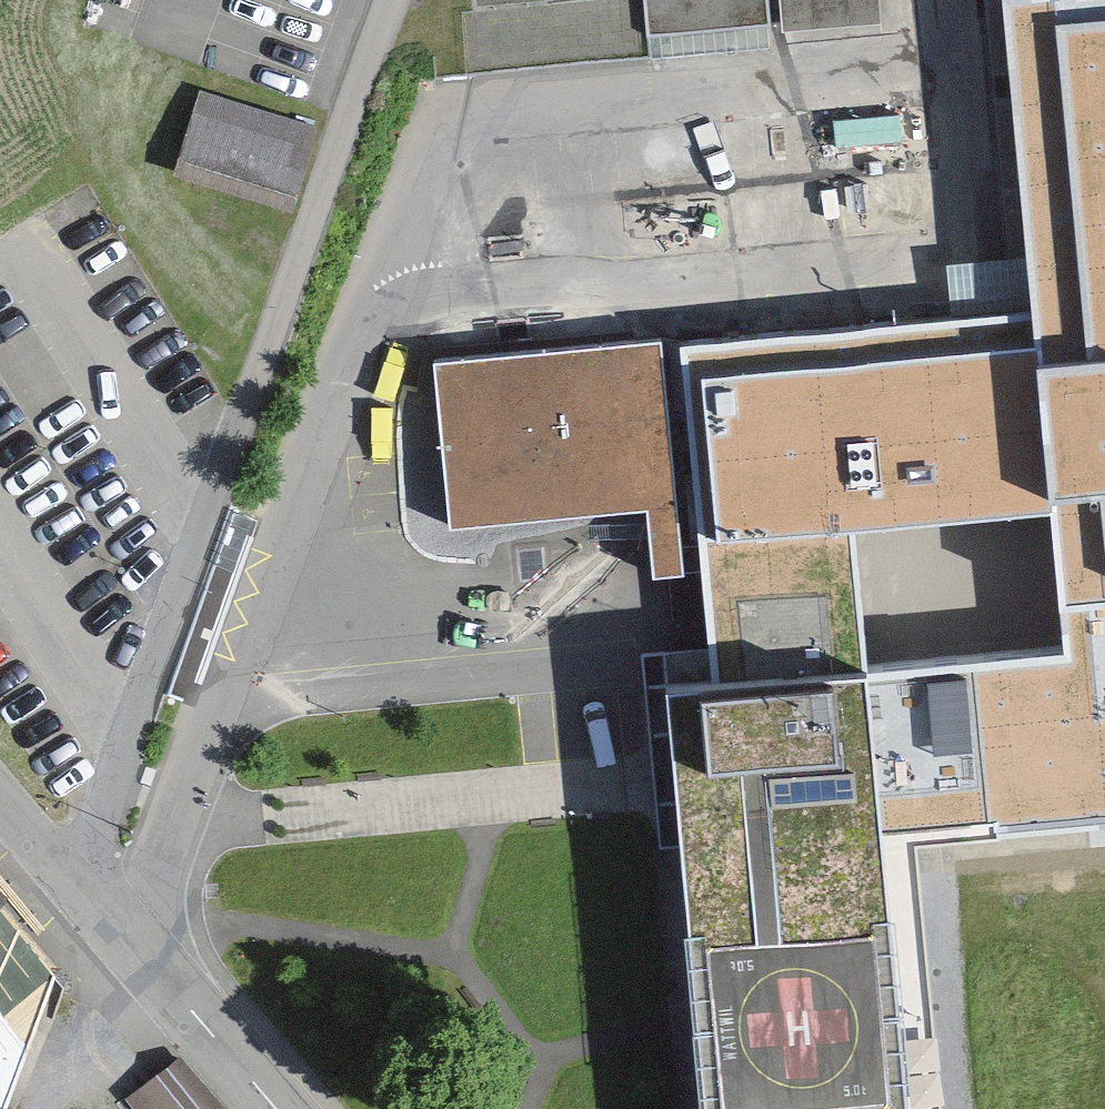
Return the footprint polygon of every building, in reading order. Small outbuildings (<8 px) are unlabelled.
[(648,35),(769,23),(767,0),(645,0),(648,35)] [(783,34),(884,26),(881,0),(780,0),(783,34)] [(1049,521),(1058,618),(1104,614),(1104,0),(1000,0),(1029,309),(1049,521)] [(312,129),(203,97),(180,173),(289,205),(312,129)] [(1029,309),(677,342),(685,429),(690,479),(709,678),(872,663),(860,539),(1049,521),(1029,309)] [(669,430),(660,338),(431,360),(448,534),(646,515),(652,583),(684,580),(674,480),(690,479),(685,429),(669,430)] [(1058,618),(1060,646),(872,663),(889,847),(914,845),(1104,827),(1104,614),(1058,618)] [(872,663),(709,678),(667,682),(676,773),(707,1108),(939,1108),(914,845),(889,847),(872,663)] [(0,878),(0,934),(26,896),(0,878)] [(175,1051),(121,1100),(129,1108),(229,1108),(175,1051)] [(0,1076),(0,1108),(39,1108),(43,1104),(0,1076)]
